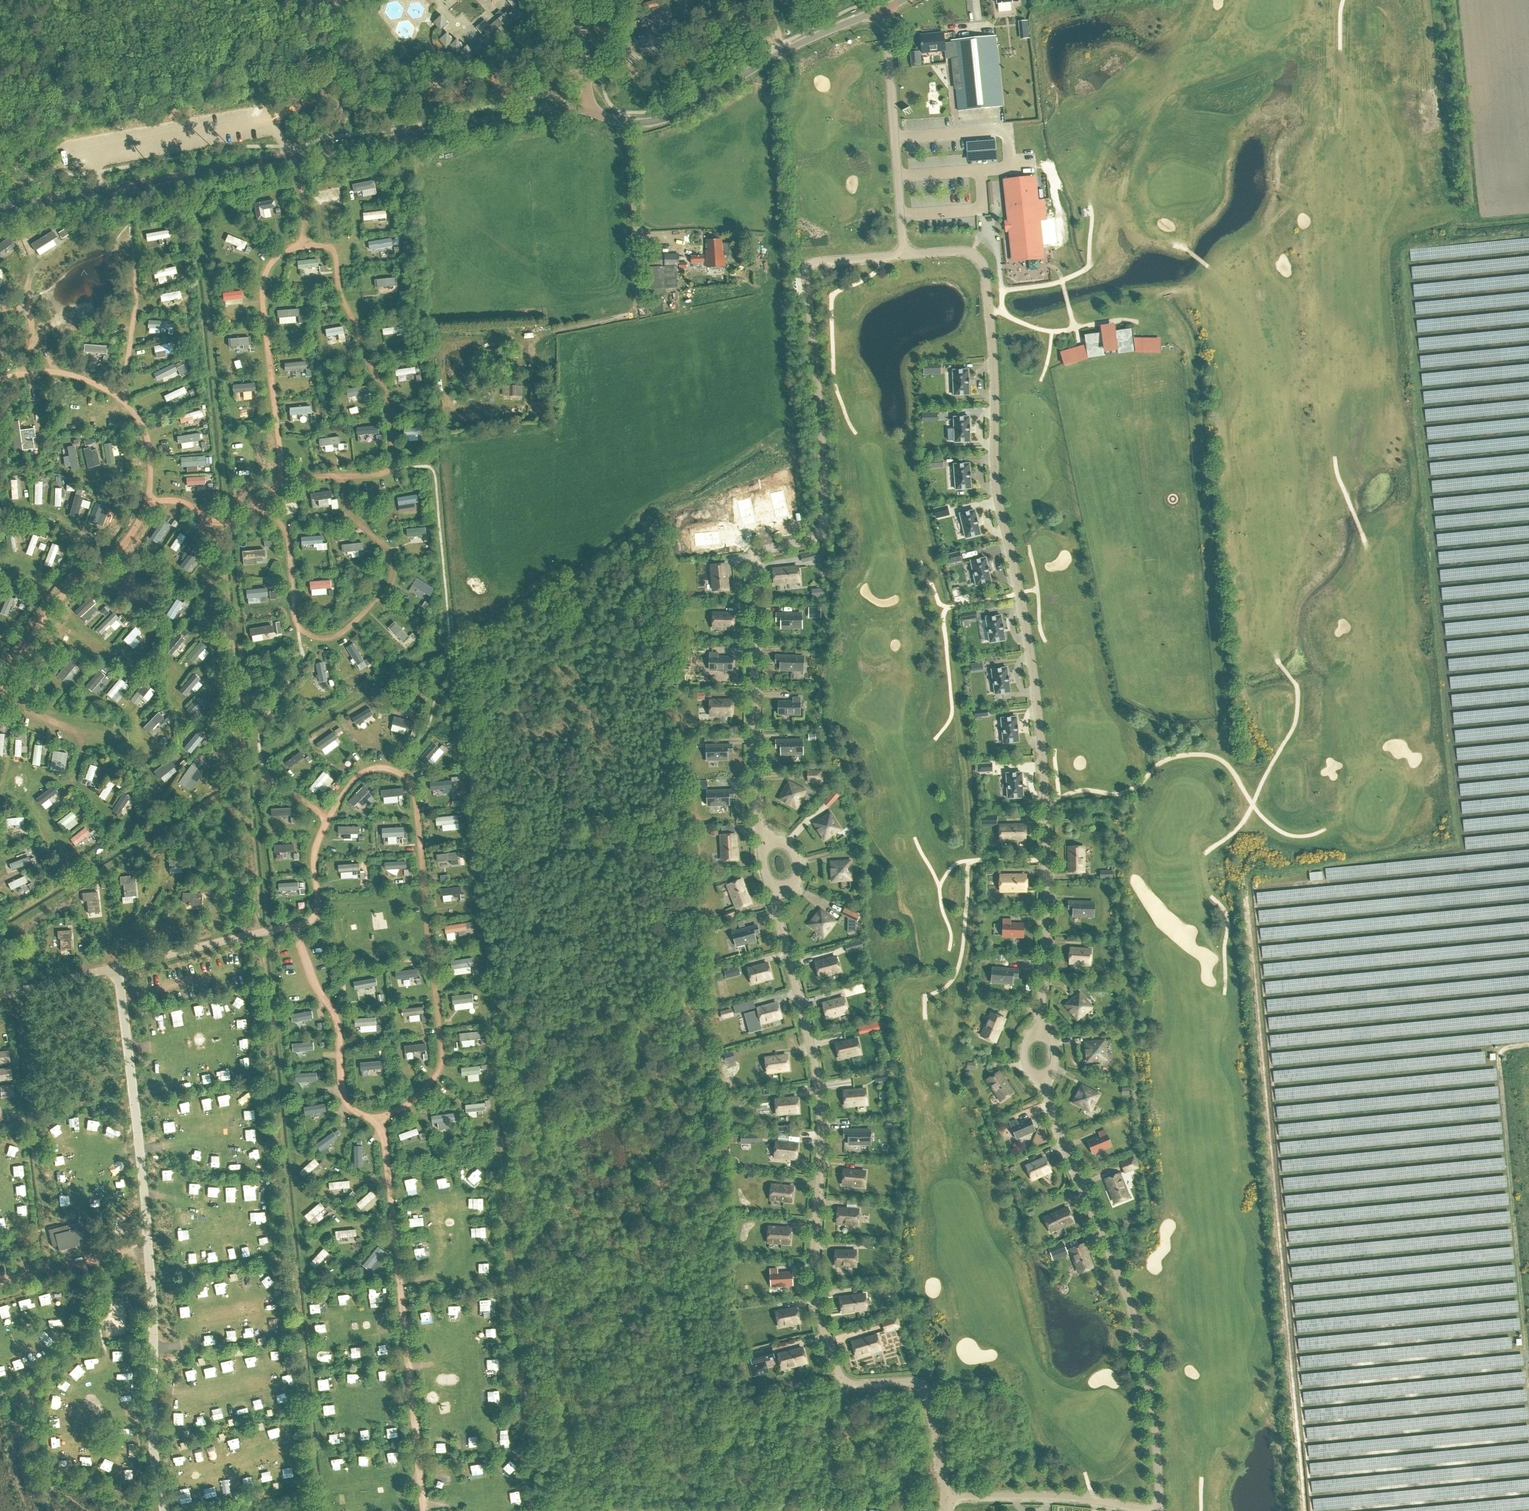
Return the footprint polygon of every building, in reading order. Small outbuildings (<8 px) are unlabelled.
[(368,12),(381,13),(381,0),(368,0),(368,12)] [(497,20),(499,23),(501,22),(506,28),(508,26),(514,20),(516,23),(525,16),(518,7),(523,2),(521,0),(509,0),(507,2),(514,10),(509,14),(507,11),(497,20)] [(997,3),(998,3),(999,11),(1010,10),(1010,2),(1018,1),(1018,0),(996,0),(997,3)] [(659,7),(648,10),(651,21),(662,18),(659,7)] [(449,24),(442,15),(433,23),(440,31),(437,34),(441,38),(438,40),(446,49),(449,47),(456,55),(459,52),(466,61),(474,54),(479,60),(488,52),(486,50),(495,43),(489,36),(501,26),(496,20),(490,26),(485,20),(476,28),(483,36),(478,41),(480,44),(472,51),(467,45),(465,47),(457,39),(455,41),(444,29),(449,24)] [(646,18),(636,20),(636,21),(638,29),(637,29),(641,43),(643,48),(653,46),(652,40),(653,40),(649,26),(648,26),(646,18)] [(1027,20),(1018,21),(1019,29),(1028,28),(1027,20)] [(943,33),(920,35),(922,53),(944,51),(945,59),(953,59),(958,110),(1002,106),(995,36),(951,41),(951,42),(944,43),(943,33)] [(1011,247),(1013,247),(1041,244),(1038,219),(1042,219),(1041,207),(1036,207),(1033,177),(1003,180),(1011,247)] [(348,225),(371,224),(371,216),(348,217),(348,225)] [(62,239),(68,235),(64,229),(58,233),(62,239)] [(228,253),(230,244),(210,238),(208,247),(228,253)] [(355,256),(383,251),(381,240),(352,246),(355,256)] [(730,255),(729,247),(729,243),(722,244),(722,240),(707,240),(707,251),(706,251),(707,268),(725,267),(724,255),(730,255)] [(648,255),(649,268),(662,267),(661,254),(648,255)] [(665,267),(679,267),(679,254),(665,254),(665,267)] [(691,257),(691,264),(704,264),(704,256),(691,257)] [(302,263),(280,265),(281,276),(303,274),(302,263)] [(380,292),(380,283),(361,284),(362,292),(380,292)] [(162,294),(143,295),(143,303),(163,302),(162,294)] [(206,296),(206,304),(225,303),(224,295),(206,296)] [(283,323),(283,314),(266,315),(266,324),(283,323)] [(1115,323),(1100,325),(1101,333),(1084,335),(1086,344),(1060,352),(1064,365),(1088,359),(1135,352),(1160,352),(1160,338),(1134,338),(1132,328),(1115,330),(1115,323)] [(310,344),(328,339),(326,331),(308,336),(310,344)] [(214,342),(214,351),(233,351),(232,341),(214,342)] [(137,354),(155,353),(155,346),(136,347),(137,354)] [(142,381),(160,374),(158,368),(140,374),(142,381)] [(968,370),(953,371),(954,395),(969,395),(969,386),(969,378),(968,370)] [(238,385),(216,386),(217,398),(239,397),(238,385)] [(146,396),(149,404),(170,395),(166,387),(146,396)] [(352,389),(336,392),(338,402),(353,399),(352,389)] [(543,402),(544,390),(531,389),(530,400),(543,402)] [(161,418),(164,426),(181,421),(179,414),(161,418)] [(969,425),(969,417),(954,417),(955,442),(970,442),(970,433),(970,425),(969,425)] [(946,451),(954,443),(943,431),(947,427),(940,420),(932,428),(938,435),(934,439),(946,451)] [(18,421),(11,422),(15,451),(34,449),(32,436),(35,435),(34,429),(19,431),(18,421)] [(163,447),(184,444),(183,437),(162,440),(163,447)] [(307,442),(307,451),(325,450),(325,442),(307,442)] [(178,469),(178,460),(166,460),(166,469),(178,469)] [(970,472),(969,464),(954,465),(956,490),(971,489),(970,480),(971,480),(970,472)] [(17,506),(25,506),(24,484),(17,484),(17,506)] [(783,490),(769,494),(775,519),(789,516),(783,490)] [(750,498),(737,501),(742,526),(756,523),(750,498)] [(709,504),(703,510),(707,514),(712,508),(709,504)] [(115,513),(117,508),(111,505),(108,510),(115,513)] [(936,519),(943,517),(940,507),(933,509),(936,519)] [(977,519),(975,510),(960,514),(966,538),(981,535),(979,526),(977,518),(977,519)] [(966,542),(964,532),(963,532),(958,514),(935,520),(941,541),(949,539),(951,546),(966,542)] [(720,531),(694,533),(695,547),(721,544),(720,531)] [(14,535),(11,542),(13,543),(8,556),(15,558),(22,538),(14,535)] [(153,551),(160,555),(170,540),(163,535),(153,551)] [(33,544),(24,565),(33,569),(42,548),(33,544)] [(945,555),(947,566),(962,562),(959,552),(945,555)] [(170,570),(182,558),(178,553),(165,565),(170,570)] [(227,566),(248,564),(247,555),(227,557),(227,566)] [(987,566),(986,558),(971,561),(976,586),(991,582),(989,574),(990,574),(988,566),(987,566)] [(728,589),(726,564),(711,566),(713,590),(728,589)] [(799,581),(798,567),(773,569),(775,584),(799,581)] [(712,582),(709,569),(693,573),(699,598),(710,595),(707,583),(712,582)] [(413,596),(416,589),(402,583),(399,590),(413,596)] [(294,585),(294,594),(316,594),(316,585),(294,585)] [(249,592),(231,593),(231,601),(249,600),(249,592)] [(103,607),(100,610),(105,615),(109,612),(103,607)] [(166,615),(162,607),(151,613),(155,621),(166,615)] [(959,614),(960,622),(977,619),(976,612),(959,614)] [(733,628),(733,614),(713,613),(713,628),(733,628)] [(776,614),(777,621),(781,621),(781,628),(802,628),(801,614),(776,614)] [(1002,624),(1001,616),(986,618),(990,643),(1005,640),(1004,632),(1003,624),(1002,624)] [(88,634),(94,637),(102,624),(95,621),(88,634)] [(256,638),(256,628),(233,629),(234,639),(256,638)] [(373,637),(389,646),(394,637),(379,628),(373,637)] [(184,637),(188,632),(183,629),(179,633),(184,637)] [(108,648),(115,639),(110,635),(102,644),(108,648)] [(157,660),(167,643),(159,637),(148,654),(157,660)] [(340,670),(347,667),(340,649),(333,652),(340,670)] [(718,653),(711,653),(711,657),(711,670),(732,670),(732,657),(718,657),(718,653)] [(776,656),(776,663),(781,663),(780,670),(803,670),(803,657),(776,656)] [(167,672),(179,663),(175,658),(163,667),(167,672)] [(1008,676),(1007,668),(992,670),(995,694),(1010,692),(1009,684),(1010,684),(1008,676)] [(126,669),(120,676),(123,678),(129,672),(126,669)] [(209,674),(204,679),(208,683),(212,678),(209,674)] [(173,698),(184,682),(176,677),(165,693),(173,698)] [(95,700),(107,683),(101,679),(90,696),(95,700)] [(793,698),(793,702),(779,702),(779,715),(800,715),(800,702),(800,698),(793,698)] [(167,709),(172,717),(188,708),(183,700),(167,709)] [(710,715),(732,715),(731,700),(710,701),(710,715)] [(169,716),(165,719),(170,724),(174,721),(169,716)] [(1017,725),(1016,717),(1001,718),(1003,743),(1019,742),(1018,733),(1018,725),(1017,725)] [(990,744),(986,723),(977,724),(980,745),(990,744)] [(172,754),(189,742),(182,733),(165,745),(172,754)] [(318,735),(303,738),(306,750),(321,746),(318,735)] [(9,747),(4,746),(5,740),(0,739),(0,756),(3,756),(4,752),(9,752),(9,747)] [(802,754),(802,740),(776,741),(776,748),(781,748),(781,755),(802,754)] [(29,756),(23,756),(24,745),(15,745),(14,765),(22,765),(22,762),(29,762),(29,756)] [(732,745),(707,746),(707,760),(727,759),(727,752),(732,752),(732,745)] [(976,764),(977,773),(993,773),(992,763),(976,764)] [(820,772),(808,773),(808,780),(821,780),(820,772)] [(1022,781),(1022,773),(1006,774),(1008,799),(1023,798),(1023,789),(1023,781),(1022,781)] [(301,794),(315,782),(309,776),(295,788),(301,794)] [(988,778),(991,806),(1008,804),(1005,776),(988,778)] [(90,780),(80,796),(86,800),(96,784),(90,780)] [(337,780),(332,785),(338,790),(343,784),(337,780)] [(804,791),(788,782),(780,799),(796,807),(804,791)] [(729,804),(729,797),(733,797),(733,790),(707,791),(708,805),(729,804)] [(37,791),(24,804),(29,809),(42,797),(37,791)] [(818,797),(808,808),(813,812),(823,802),(818,797)] [(54,815),(60,811),(56,807),(51,811),(54,815)] [(814,824),(824,839),(840,829),(830,814),(814,824)] [(981,827),(997,826),(997,815),(980,815),(981,827)] [(1025,840),(1025,825),(1000,825),(1000,840),(1025,840)] [(367,841),(374,840),(375,846),(381,845),(381,839),(388,839),(388,830),(367,831),(367,841)] [(737,859),(735,834),(721,835),(722,860),(737,859)] [(1083,872),(1083,847),(1068,847),(1069,872),(1083,872)] [(175,853),(175,855),(168,856),(169,868),(181,867),(179,853),(175,853)] [(831,862),(832,881),(851,880),(850,861),(831,862)] [(375,880),(382,880),(381,875),(387,875),(387,871),(391,871),(391,864),(369,866),(369,874),(375,873),(375,880)] [(345,876),(344,867),(324,868),(324,878),(345,876)] [(9,882),(5,873),(0,875),(0,886),(9,882)] [(130,876),(120,877),(120,885),(123,885),(124,897),(136,896),(135,881),(130,882),(130,876)] [(1026,890),(1025,876),(1001,876),(1001,891),(1026,890)] [(737,908),(750,903),(741,880),(728,885),(737,908)] [(265,895),(284,894),(284,887),(265,888),(265,895)] [(97,892),(82,893),(83,901),(86,901),(88,913),(100,912),(97,892)] [(201,894),(188,893),(188,905),(196,906),(196,907),(201,907),(201,894)] [(1094,903),(1069,902),(1068,909),(1073,909),(1073,916),(1093,917),(1094,903)] [(733,908),(723,912),(726,919),(736,916),(733,908)] [(820,910),(809,925),(823,936),(835,922),(820,910)] [(1003,923),(1003,936),(1023,937),(1023,924),(1010,924),(1011,920),(1004,919),(1003,923)] [(429,927),(429,936),(451,935),(450,926),(429,927)] [(756,926),(732,932),(736,946),(755,940),(754,934),(758,932),(756,926)] [(72,949),(71,932),(57,932),(57,940),(60,940),(60,950),(72,949)] [(845,945),(847,954),(863,949),(861,941),(845,945)] [(1070,963),(1090,964),(1091,950),(1070,948),(1070,963)] [(836,957),(815,963),(819,977),(840,971),(836,957)] [(434,964),(435,972),(443,971),(444,976),(451,975),(450,970),(458,969),(457,961),(434,964)] [(771,978),(767,963),(748,969),(752,983),(771,978)] [(992,982),(1012,984),(1012,977),(1017,977),(1018,970),(993,968),(992,982)] [(358,988),(341,991),(342,998),(359,995),(358,988)] [(1077,1019),(1091,1007),(1079,993),(1065,1005),(1077,1019)] [(823,1004),(827,1018),(847,1012),(843,998),(823,1004)] [(457,1000),(437,1003),(437,1010),(458,1007),(457,1000)] [(777,1003),(757,1009),(758,1011),(744,1015),(749,1034),(760,1031),(758,1022),(760,1021),(760,1023),(781,1017),(777,1003)] [(704,1009),(706,1024),(718,1022),(716,1007),(704,1009)] [(719,1012),(721,1020),(733,1017),(731,1009),(719,1012)] [(991,1013),(981,1036),(995,1042),(1005,1019),(991,1013)] [(278,1023),(298,1022),(298,1015),(277,1016),(278,1023)] [(866,1033),(872,1031),(870,1023),(864,1025),(866,1033)] [(445,1044),(465,1044),(465,1034),(444,1035),(445,1044)] [(836,1044),(839,1058),(860,1054),(856,1039),(836,1044)] [(1106,1059),(1104,1041),(1086,1043),(1087,1061),(1106,1059)] [(281,1055),(302,1054),(301,1046),(281,1047),(281,1055)] [(390,1048),(391,1061),(408,1060),(407,1057),(412,1057),(411,1047),(390,1048)] [(726,1062),(735,1060),(733,1052),(724,1054),(726,1062)] [(767,1073),(788,1070),(786,1055),(765,1058),(767,1073)] [(345,1063),(345,1075),(367,1075),(367,1062),(345,1063)] [(445,1069),(446,1079),(466,1079),(465,1068),(445,1069)] [(1013,1092),(999,1072),(987,1080),(1001,1101),(1013,1092)] [(887,1073),(874,1075),(875,1082),(888,1080),(887,1073)] [(972,1079),(982,1110),(995,1105),(984,1075),(972,1079)] [(283,1077),(284,1085),(304,1084),(304,1076),(283,1077)] [(1098,1094),(1082,1086),(1073,1102),(1090,1111),(1098,1094)] [(865,1089),(843,1091),(845,1106),(866,1104),(865,1089)] [(798,1112),(796,1098),(775,1099),(777,1114),(798,1112)] [(288,1118),(309,1117),(309,1109),(288,1110),(288,1118)] [(763,1124),(786,1120),(785,1115),(762,1119),(763,1124)] [(419,1127),(435,1125),(434,1117),(418,1119),(419,1127)] [(1035,1131),(1030,1118),(1018,1123),(1016,1120),(1010,1122),(1011,1126),(1016,1138),(1035,1131)] [(870,1144),(870,1130),(844,1130),(844,1137),(848,1137),(848,1144),(870,1144)] [(1093,1153),(1111,1146),(1106,1134),(1105,1130),(1098,1133),(1100,1137),(1088,1141),(1093,1153)] [(318,1132),(302,1146),(308,1152),(324,1138),(318,1132)] [(796,1159),(797,1144),(776,1142),(774,1157),(796,1159)] [(339,1168),(347,1167),(346,1146),(338,1147),(339,1168)] [(1050,1171),(1045,1158),(1026,1166),(1032,1179),(1050,1171)] [(1136,1167),(1133,1159),(1122,1164),(1124,1171),(1136,1167)] [(282,1172),(287,1179),(304,1168),(299,1161),(282,1172)] [(1013,1163),(1007,1165),(1010,1171),(1016,1169),(1013,1163)] [(844,1170),(842,1185),(863,1186),(865,1172),(844,1170)] [(1128,1197),(1119,1173),(1105,1179),(1115,1202),(1128,1197)] [(429,1179),(419,1180),(420,1190),(430,1188),(429,1179)] [(1098,1181),(1089,1184),(1097,1209),(1107,1206),(1104,1195),(1110,1193),(1107,1184),(1100,1186),(1098,1181)] [(1023,1182),(1017,1185),(1021,1190),(1026,1187),(1023,1182)] [(312,1185),(313,1192),(334,1191),(333,1183),(312,1185)] [(770,1200),(791,1202),(793,1187),(771,1185),(770,1200)] [(288,1217),(292,1223),(309,1211),(304,1205),(288,1217)] [(1032,1207),(1027,1209),(1030,1216),(1035,1214),(1032,1207)] [(838,1208),(837,1223),(856,1225),(858,1210),(838,1208)] [(1067,1208),(1044,1218),(1050,1231),(1073,1221),(1067,1208)] [(59,1227),(59,1226),(59,1225),(49,1228),(50,1231),(48,1231),(52,1247),(57,1246),(59,1251),(80,1246),(78,1240),(84,1239),(79,1221),(68,1223),(69,1225),(59,1227)] [(789,1243),(790,1229),(769,1227),(768,1242),(789,1243)] [(319,1241),(340,1240),(340,1232),(319,1233),(319,1241)] [(1079,1272),(1093,1267),(1084,1244),(1070,1249),(1079,1272)] [(293,1265),(299,1271),(313,1255),(307,1250),(293,1265)] [(347,1268),(353,1273),(366,1256),(360,1251),(347,1268)] [(855,1251),(835,1251),(835,1266),(855,1266),(855,1251)] [(1061,1279),(1070,1278),(1066,1256),(1058,1257),(1061,1279)] [(770,1269),(770,1273),(771,1286),(792,1285),(791,1272),(777,1273),(777,1269),(770,1269)] [(840,1298),(842,1312),(867,1309),(865,1294),(840,1298)] [(779,1327),(799,1323),(796,1308),(776,1312),(779,1327)] [(881,1322),(885,1333),(902,1328),(898,1317),(881,1322)] [(852,1342),(856,1357),(880,1349),(876,1335),(852,1342)] [(782,1369),(806,1362),(802,1348),(778,1355),(782,1369)] [(763,1350),(749,1354),(752,1365),(766,1361),(763,1350)] [(343,1387),(342,1377),(330,1378),(331,1387),(343,1387)] [(432,1456),(432,1444),(419,1444),(419,1456),(432,1456)] [(342,1459),(343,1469),(352,1469),(351,1458),(342,1459)] [(487,1472),(492,1482),(501,1478),(497,1468),(487,1472)] [(465,1479),(463,1470),(453,1472),(455,1482),(465,1479)]
